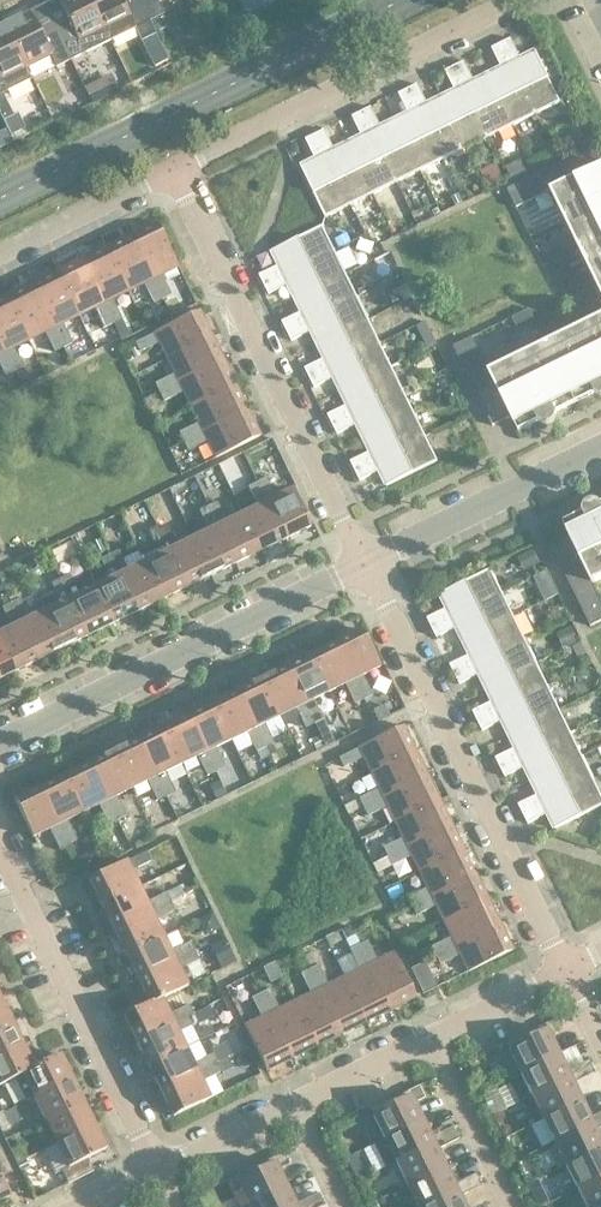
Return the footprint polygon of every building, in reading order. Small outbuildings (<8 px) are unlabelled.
[(89,0),(57,0),(64,15),(51,22),(69,60),(109,40),(89,0)] [(109,40),(133,28),(140,41),(155,34),(148,21),(138,0),(89,0),(109,40)] [(148,21),(151,20),(157,17),(163,14),(158,2),(162,0),(138,0),(148,21)] [(242,1),(248,14),(264,6),(262,0),(245,0),(242,1)] [(29,12),(3,24),(25,68),(49,56),(55,67),(69,60),(51,22),(37,28),(29,12)] [(240,13),(229,18),(234,29),(245,24),(240,13)] [(157,17),(151,20),(156,32),(163,29),(157,17)] [(3,24),(0,26),(0,94),(30,79),(25,68),(3,24)] [(510,39),(501,43),(535,114),(560,102),(535,51),(520,58),(510,39)] [(535,114),(501,43),(491,48),(501,67),(487,74),(512,125),(535,114)] [(464,62),(454,66),(489,137),(512,125),(487,74),(473,81),(464,62)] [(489,137),(454,66),(445,71),(454,90),(440,97),(466,148),(489,137)] [(101,77),(85,85),(91,97),(107,89),(101,77)] [(417,84),(408,89),(442,160),(466,148),(440,97),(427,104),(417,84)] [(442,160),(408,89),(398,94),(408,113),(394,120),(419,171),(442,160)] [(371,107),(361,112),(396,183),(419,171),(394,120),(380,127),(371,107)] [(5,129),(8,135),(23,127),(16,112),(1,119),(5,129)] [(396,183),(361,112),(352,117),(361,136),(347,143),(373,194),(396,183)] [(0,132),(0,148),(12,142),(8,135),(5,129),(0,132)] [(324,130),(315,135),(349,205),(373,194),(347,143),(334,149),(324,130)] [(349,205),(315,135),(305,139),(315,159),(300,166),(316,199),(325,217),(349,205)] [(585,150),(507,189),(516,208),(550,191),(550,190),(595,168),(585,150)] [(550,190),(550,191),(564,220),(578,249),(600,237),(600,165),(595,168),(550,190)] [(458,194),(450,198),(455,206),(462,202),(458,194)] [(403,200),(391,207),(397,220),(410,213),(403,200)] [(155,222),(129,234),(161,299),(170,295),(160,275),(177,267),(155,222)] [(334,250),(322,226),(271,251),(278,266),(259,275),(264,285),(334,250)] [(161,299),(129,234),(105,246),(127,291),(142,284),(152,303),(161,299)] [(346,234),(334,240),(338,248),(350,242),(346,234)] [(578,249),(592,277),(600,295),(600,237),(578,249)] [(360,239),(356,250),(370,255),(374,244),(360,239)] [(127,291),(105,246),(80,258),(112,323),(120,319),(111,299),(127,291)] [(345,273),(334,250),(264,285),(268,294),(287,285),(294,298),(345,273)] [(112,323),(80,258),(55,271),(77,316),(93,308),(103,327),(112,323)] [(77,316),(55,271),(30,283),(62,347),(71,343),(61,323),(77,316)] [(357,297),(345,273),(294,298),(301,312),(282,322),(286,331),(357,297)] [(62,347),(30,283),(6,295),(28,340),(44,332),(53,352),(62,347)] [(406,285),(398,289),(405,302),(412,298),(406,285)] [(6,295),(0,298),(0,345),(13,371),(22,367),(12,348),(28,340),(6,295)] [(368,320),(357,297),(286,331),(291,341),(310,331),(317,345),(368,320)] [(211,336),(198,310),(153,332),(154,333),(134,343),(139,352),(158,342),(166,358),(211,336)] [(546,343),(571,395),(591,385),(595,394),(596,394),(597,394),(598,395),(599,395),(600,396),(600,316),(574,329),(546,343)] [(380,343),(368,320),(317,345),(324,359),(304,368),(309,378),(380,343)] [(223,360),(211,336),(166,358),(174,374),(154,383),(158,392),(223,360)] [(472,337),(453,347),(476,394),(494,385),(488,372),(488,371),(472,337)] [(391,366),(380,343),(309,378),(314,387),(333,378),(340,392),(391,366)] [(488,371),(488,372),(494,385),(510,417),(513,424),(534,413),(538,422),(539,422),(540,422),(541,423),(542,423),(543,424),(544,424),(545,424),(546,424),(547,424),(548,424),(549,424),(550,423),(551,422),(552,422),(553,421),(553,420),(554,420),(554,419),(555,418),(555,417),(555,416),(555,415),(555,414),(556,413),(552,405),(571,395),(546,343),(518,357),(488,371)] [(0,345),(0,367),(4,376),(13,371),(0,345)] [(235,385),(223,360),(158,392),(163,401),(182,391),(190,407),(235,385)] [(402,390),(391,366),(340,392),(347,405),(327,415),(332,424),(402,390)] [(247,410),(235,385),(190,407),(198,423),(178,432),(182,441),(247,410)] [(494,385),(476,394),(492,426),(510,417),(494,385)] [(414,413),(402,390),(332,424),(336,434),(356,424),(363,438),(414,413)] [(259,435),(247,410),(182,441),(187,450),(206,440),(215,457),(259,435)] [(425,436),(414,413),(363,438),(369,452),(350,462),(355,471),(425,436)] [(437,461),(425,436),(355,471),(359,480),(379,471),(386,486),(437,461)] [(265,478),(256,482),(284,539),(310,526),(291,489),(274,497),(265,478)] [(284,539),(256,482),(247,486),(257,506),(241,514),(259,551),(284,539)] [(589,502),(587,504),(585,506),(584,508),(584,509),(583,511),(583,512),(587,521),(566,531),(569,538),(591,583),(592,583),(600,578),(600,505),(600,503),(599,504),(598,503),(597,502),(594,501),(591,501),(589,502)] [(216,502),(207,506),(235,563),(259,551),(241,514),(225,521),(216,502)] [(235,563),(207,506),(198,510),(208,530),(192,538),(210,575),(235,563)] [(167,526),(158,530),(186,587),(210,575),(192,538),(176,546),(167,526)] [(186,587),(158,530),(149,535),(159,554),(142,562),(161,599),(186,587)] [(569,538),(551,547),(590,626),(600,620),(600,602),(592,583),(591,583),(569,538)] [(534,547),(517,556),(524,570),(541,562),(534,547)] [(117,550),(108,555),(136,611),(161,599),(142,562),(126,570),(117,550)] [(136,611),(108,555),(99,559),(105,570),(89,578),(111,623),(136,611)] [(427,618),(431,628),(502,593),(490,569),(439,594),(446,609),(427,618)] [(547,571),(533,578),(537,586),(551,579),(547,571)] [(68,575),(59,579),(87,636),(111,623),(89,578),(73,586),(68,575)] [(87,636),(59,579),(50,583),(56,594),(40,602),(44,611),(62,648),(87,636)] [(513,616),(502,593),(431,628),(436,637),(455,628),(462,641),(513,616)] [(19,599),(10,603),(38,660),(62,648),(44,611),(28,618),(19,599)] [(10,603),(1,607),(11,627),(0,632),(0,645),(13,672),(38,660),(10,603)] [(525,639),(513,616),(462,641),(469,655),(450,665),(454,674),(525,639)] [(573,624),(558,632),(566,647),(581,640),(573,624)] [(378,667),(360,630),(334,642),(362,699),(371,695),(361,675),(378,667)] [(536,663),(525,639),(454,674),(459,684),(478,674),(485,688),(536,663)] [(582,641),(572,646),(578,658),(587,653),(582,641)] [(362,699),(334,642),(310,654),(328,691),(344,684),(353,703),(362,699)] [(13,672),(0,645),(0,678),(13,672)] [(328,691),(310,654),(285,666),(313,723),(322,719),(312,699),(328,691)] [(548,686),(536,663),(485,688),(492,702),(472,711),(477,721),(548,686)] [(313,723),(285,666),(261,678),(279,715),(295,708),(304,727),(313,723)] [(279,715),(261,678),(236,691),(264,747),(273,743),(263,723),(279,715)] [(559,709),(548,686),(477,721),(482,730),(501,721),(508,735),(559,709)] [(264,747),(236,691),(211,703),(230,740),(246,732),(255,752),(264,747)] [(384,702),(372,708),(378,720),(390,714),(384,702)] [(230,740),(211,703),(187,715),(215,771),(224,767),(214,747),(230,740)] [(570,733),(559,709),(508,735),(514,748),(495,758),(500,767),(570,733)] [(215,771),(187,715),(162,727),(180,764),(196,756),(206,776),(215,771)] [(414,751),(402,725),(357,747),(358,748),(338,758),(342,767),(362,757),(370,773),(414,751)] [(180,764),(162,727),(137,739),(165,796),(174,791),(164,772),(180,764)] [(326,727),(317,732),(324,746),(333,741),(326,727)] [(582,756),(570,733),(500,767),(504,777),(524,767),(530,781),(582,756)] [(165,796),(137,739),(113,751),(131,788),(147,780),(156,800),(165,796)] [(131,788),(113,751),(88,763),(116,820),(125,815),(115,796),(131,788)] [(426,775),(414,751),(370,773),(377,789),(358,798),(362,807),(426,775)] [(593,779),(582,756),(530,781),(537,795),(518,804),(523,814),(593,779)] [(116,820),(88,763),(63,775),(82,812),(98,804),(107,824),(116,820)] [(82,812),(63,775),(39,787),(67,844),(76,840),(66,820),(82,812)] [(439,800),(426,775),(362,807),(366,816),(386,806),(394,822),(439,800)] [(593,779),(523,814),(527,823),(546,814),(554,829),(600,806),(600,795),(593,779)] [(67,844),(39,787),(13,800),(32,837),(48,829),(58,848),(67,844)] [(451,825),(439,800),(394,822),(401,838),(382,847),(386,856),(451,825)] [(463,850),(451,825),(386,856),(391,865),(410,855),(418,872),(463,850)] [(475,874),(463,850),(418,872),(426,888),(406,897),(411,906),(475,874)] [(125,861),(125,860),(88,879),(101,905),(138,886),(130,871),(150,861),(145,852),(125,861)] [(487,899),(475,874),(411,906),(415,915),(434,905),(442,921),(487,899)] [(145,902),(138,886),(101,905),(113,929),(169,901),(165,893),(145,902)] [(499,924),(487,899),(442,921),(450,937),(430,946),(435,955),(499,924)] [(174,910),(169,901),(113,929),(125,954),(162,936),(154,920),(174,910)] [(211,912),(197,919),(202,930),(209,932),(218,928),(211,912)] [(512,949),(499,924),(435,955),(439,964),(459,954),(467,971),(512,949)] [(170,951),(162,936),(125,954),(137,978),(193,951),(189,942),(170,951)] [(223,937),(209,944),(221,968),(235,961),(223,937)] [(366,941),(358,945),(389,1009),(415,997),(393,952),(376,960),(366,941)] [(389,1009),(358,945),(349,949),(358,969),(343,977),(365,1021),(389,1009)] [(198,959),(193,951),(137,978),(149,1003),(160,997),(161,998),(187,986),(178,969),(198,959)] [(311,952),(304,956),(310,968),(317,965),(311,952)] [(310,968),(308,969),(339,1034),(365,1021),(343,977),(327,984),(317,965),(310,968)] [(426,965),(412,972),(422,993),(436,986),(426,965)] [(339,1034),(308,969),(300,973),(309,993),(294,1001),(316,1045),(339,1034)] [(268,989),(259,993),(291,1058),(316,1045),(294,1001),(278,1008),(268,989)] [(291,1058),(259,993),(251,997),(260,1017),(243,1025),(265,1070),(291,1058)] [(160,997),(149,1003),(123,1015),(135,1041),(192,1013),(188,1004),(168,1014),(161,998),(160,997)] [(0,1000),(0,1026),(10,1021),(0,1000)] [(197,1022),(192,1013),(135,1041),(147,1066),(185,1047),(177,1032),(197,1022)] [(507,1048),(519,1072),(557,1053),(549,1036),(560,1031),(554,1019),(543,1024),(545,1030),(507,1048)] [(10,1021),(0,1026),(0,1055),(22,1044),(10,1021)] [(22,1044),(0,1055),(0,1085),(22,1074),(21,1073),(33,1068),(33,1067),(22,1044)] [(192,1063),(185,1047),(147,1066),(160,1090),(216,1062),(212,1054),(192,1063)] [(566,1071),(557,1053),(519,1072),(531,1095),(569,1077),(566,1071)] [(59,1054),(33,1067),(33,1068),(21,1073),(22,1074),(33,1097),(71,1078),(59,1054)] [(228,1057),(216,1062),(220,1071),(221,1073),(233,1067),(228,1057)] [(587,1060),(576,1066),(582,1078),(593,1072),(587,1060)] [(220,1071),(216,1062),(160,1090),(172,1116),(209,1098),(201,1081),(220,1071)] [(582,1078),(576,1066),(566,1071),(569,1077),(531,1095),(542,1119),(580,1100),(571,1083),(582,1078)] [(82,1101),(71,1078),(33,1097),(44,1120),(82,1101)] [(494,1085),(481,1092),(492,1113),(505,1107),(494,1085)] [(424,1097),(418,1086),(407,1091),(409,1096),(372,1114),(383,1139),(421,1120),(413,1103),(424,1097)] [(588,1117),(580,1100),(542,1119),(553,1142),(591,1123),(588,1117)] [(93,1125),(82,1101),(44,1120),(56,1143),(93,1125)] [(2,1112),(0,1113),(0,1130),(9,1126),(2,1112)] [(599,1112),(588,1117),(591,1123),(553,1142),(565,1165),(600,1148),(600,1143),(594,1129),(600,1126),(600,1116),(599,1112)] [(430,1137),(421,1120),(383,1139),(373,1144),(384,1167),(395,1162),(433,1143),(430,1137)] [(105,1149),(93,1125),(56,1143),(67,1167),(60,1170),(67,1183),(93,1171),(86,1158),(105,1149)] [(451,1127),(441,1132),(446,1144),(457,1139),(451,1127)] [(446,1144),(441,1132),(430,1137),(433,1143),(395,1162),(406,1185),(444,1167),(436,1149),(446,1144)] [(18,1145),(9,1149),(16,1163),(25,1158),(18,1145)] [(0,1148),(0,1177),(11,1171),(0,1148)] [(565,1165),(576,1189),(600,1176),(600,1148),(565,1165)] [(288,1164),(282,1152),(271,1158),(273,1163),(236,1181),(248,1205),(286,1187),(277,1169),(288,1164)] [(24,1160),(16,1163),(20,1170),(27,1166),(24,1160)] [(361,1166),(353,1171),(357,1179),(365,1175),(361,1166)] [(444,1167),(406,1185),(417,1206),(421,1206),(456,1190),(453,1184),(444,1167)] [(474,1174),(463,1179),(469,1191),(480,1185),(474,1174)] [(576,1189),(585,1206),(597,1206),(600,1205),(600,1176),(576,1189)] [(8,1196),(0,1179),(0,1200),(8,1196)] [(463,1179),(453,1184),(456,1190),(421,1206),(464,1206),(459,1196),(469,1191),(463,1179)] [(286,1187),(248,1205),(249,1206),(296,1206),(294,1204),(286,1187)] [(544,1190),(532,1196),(538,1206),(549,1201),(544,1190)] [(305,1199),(309,1206),(318,1206),(322,1205),(316,1194),(305,1199)] [(305,1199),(294,1204),(296,1206),(309,1206),(305,1199)]
